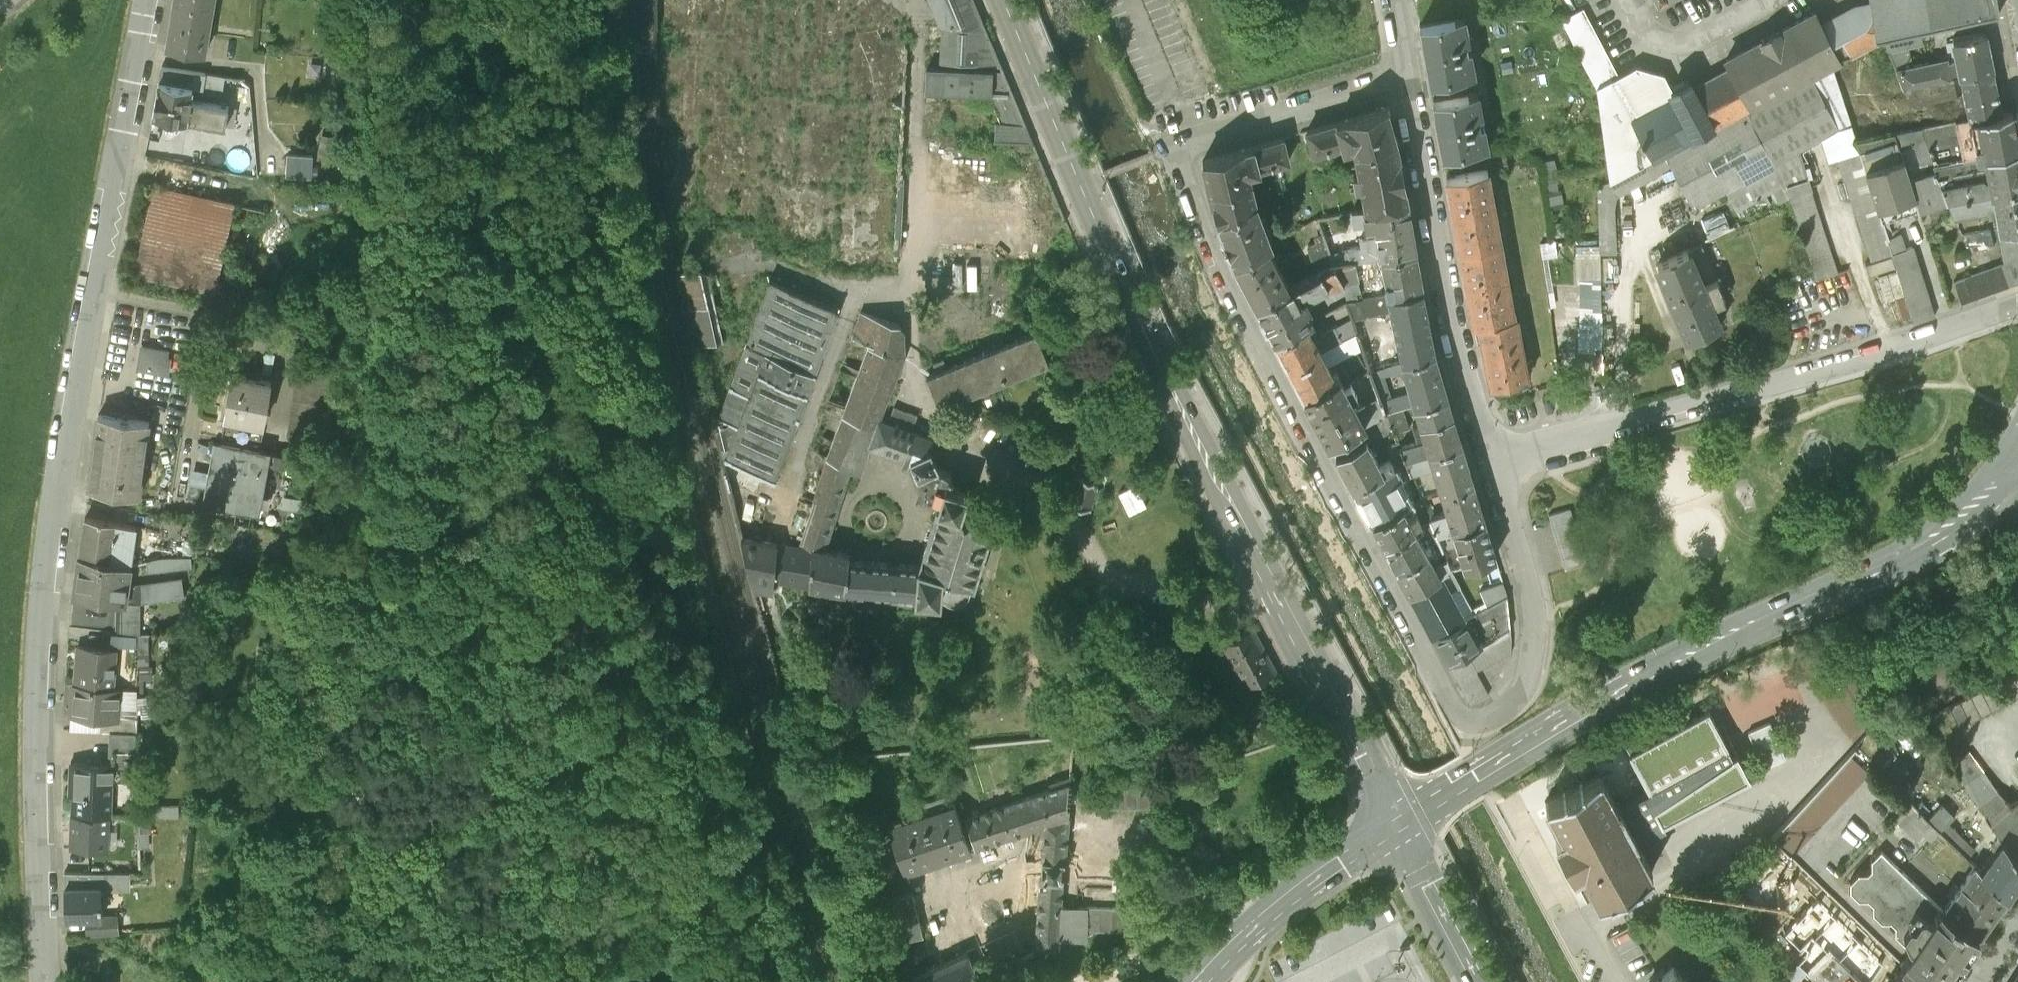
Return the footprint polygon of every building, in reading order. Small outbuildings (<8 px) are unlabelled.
[(167,46),(204,52),(207,37),(206,36),(212,0),(175,0),(167,46)] [(939,26),(928,26),(927,61),(1002,65),(975,0),(928,0),(939,26)] [(1879,47),(1870,0),(1828,22),(1819,4),(1719,55),(1721,60),(1679,81),(1703,127),(1656,151),(1668,175),(1693,228),(1724,214),(1728,224),(1785,200),(1781,187),(1807,178),(1823,173),(1815,148),(1824,144),(1832,163),(1831,159),(1860,150),(1830,71),(1879,47)] [(1870,0),(1879,47),(1921,38),(1997,24),(1993,0),(1870,0)] [(1464,16),(1419,24),(1429,78),(1474,71),(1470,48),(1466,48),(1464,39),(1468,38),(1464,16)] [(1703,127),(1679,81),(1644,69),(1625,81),(1590,23),(1560,42),(1596,101),(1605,255),(1623,254),(1620,200),(1668,175),(1656,151),(1703,127)] [(1963,78),(2016,68),(2009,32),(1957,42),(1959,54),(1963,78)] [(1899,91),(1963,78),(1959,54),(1912,62),(1908,49),(1923,46),(1921,38),(1879,47),(1899,91)] [(208,71),(165,63),(157,110),(232,124),(236,101),(204,95),(208,71)] [(1004,71),(926,68),(925,104),(978,106),(978,93),(993,94),(1005,122),(995,122),(995,142),(1034,143),(1004,71)] [(2017,109),(2017,79),(2016,68),(1963,78),(1899,91),(1910,115),(1968,103),(1971,118),(2017,109)] [(1477,90),(1433,98),(1443,153),(1487,145),(1483,122),(1479,122),(1477,113),(1481,112),(1477,90)] [(2017,150),(2017,109),(1971,118),(1914,128),(1932,168),(2017,150)] [(1385,114),(1349,123),(1357,154),(1359,161),(1395,152),(1385,114)] [(1306,134),(1313,159),(1339,152),(1341,158),(1357,154),(1349,123),(1306,134)] [(1203,163),(1211,189),(1249,178),(1260,175),(1258,170),(1271,167),(1288,162),(1281,141),(1203,163)] [(313,176),(314,150),(285,149),(285,175),(313,176)] [(1860,150),(1831,159),(1865,263),(1896,253),(1881,210),(1870,173),(1862,149),(1860,150)] [(1946,203),(2017,191),(2017,150),(1932,168),(1934,172),(1946,203)] [(1395,152),(1359,161),(1362,177),(1354,179),(1357,191),(1361,190),(1364,203),(1365,209),(1406,201),(1395,152)] [(1909,161),(1870,173),(1881,210),(1920,198),(1914,178),(1909,161)] [(1501,243),(1487,168),(1447,176),(1460,251),(1501,243)] [(1926,211),(1946,203),(1934,172),(1914,178),(1920,198),(1926,211)] [(1249,178),(1211,189),(1219,218),(1257,206),(1249,178)] [(1807,178),(1781,187),(1785,200),(1809,274),(1836,266),(1807,178)] [(234,204),(153,187),(134,274),(215,292),(234,204)] [(1946,203),(1954,219),(1994,212),(1999,231),(2017,227),(2017,191),(1946,203)] [(1320,207),(1322,218),(1340,214),(1352,212),(1365,209),(1364,203),(1353,206),(1352,200),(1320,207)] [(1380,256),(1415,249),(1406,201),(1365,209),(1352,212),(1353,219),(1364,217),(1366,232),(1375,231),(1378,244),(1380,256)] [(1219,218),(1234,262),(1266,245),(1271,243),(1257,206),(1219,218)] [(2004,262),(1955,281),(1965,308),(2017,287),(2017,286),(2017,227),(1999,231),(2004,262)] [(1329,254),(1322,233),(1313,237),(1315,243),(1306,246),(1317,272),(1334,265),(1329,254)] [(1513,315),(1501,243),(1460,251),(1474,324),(1479,322),(1513,315)] [(1355,261),(1380,256),(1378,244),(1351,248),(1355,261)] [(1257,305),(1289,287),(1266,245),(1234,262),(1257,305)] [(1334,265),(1355,261),(1351,248),(1329,254),(1334,265)] [(1387,294),(1423,286),(1415,249),(1380,256),(1387,294)] [(1714,282),(1699,249),(1657,268),(1688,338),(1730,319),(1722,302),(1734,297),(1725,277),(1714,282)] [(1275,339),(1310,320),(1308,316),(1313,313),(1307,302),(1301,306),(1296,297),(1309,291),(1312,296),(1328,287),(1345,285),(1341,274),(1356,271),(1355,261),(1334,265),(1317,272),(1289,287),(1257,305),(1275,339)] [(1885,297),(1905,290),(1898,269),(1878,276),(1885,297)] [(1580,272),(1579,346),(1604,346),(1605,273),(1580,272)] [(709,284),(702,278),(677,285),(681,307),(696,367),(722,362),(719,350),(724,349),(709,284)] [(840,307),(770,282),(730,396),(720,424),(710,421),(741,545),(753,546),(757,534),(775,486),(840,307)] [(1394,326),(1430,318),(1423,286),(1387,294),(1373,297),(1376,310),(1390,307),(1394,326)] [(899,323),(861,310),(853,335),(870,342),(904,354),(903,328),(899,323)] [(1528,378),(1516,314),(1513,315),(1479,322),(1490,385),(1528,378)] [(1403,362),(1438,354),(1430,318),(1394,326),(1396,333),(1403,362)] [(1289,367),(1342,340),(1336,328),(1335,326),(1313,337),(1310,331),(1315,329),(1310,320),(1275,339),(1289,367)] [(1336,328),(1342,340),(1343,339),(1349,336),(1343,325),(1336,328)] [(1372,333),(1376,331),(1375,326),(1355,331),(1356,333),(1358,337),(1372,333)] [(1396,333),(1394,326),(1376,331),(1372,333),(1375,343),(1384,341),(1383,337),(1396,333)] [(1036,330),(1004,343),(1002,340),(993,344),(994,347),(947,366),(944,358),(933,362),(937,371),(926,374),(939,406),(1049,361),(1036,330)] [(1349,336),(1343,339),(1349,351),(1360,346),(1358,337),(1356,333),(1349,336)] [(1307,401),(1343,382),(1336,368),(1332,370),(1328,363),(1349,351),(1343,339),(1342,340),(1289,367),(1307,401)] [(800,549),(777,547),(775,584),(810,587),(813,547),(825,550),(850,469),(861,472),(870,445),(913,461),(925,489),(923,494),(941,500),(939,507),(960,514),(967,493),(951,487),(952,474),(937,467),(938,466),(931,450),(930,451),(934,439),(911,431),(879,418),(885,403),(904,354),(870,342),(859,374),(841,367),(818,428),(836,435),(828,456),(815,499),(800,549)] [(161,349),(144,346),(141,366),(167,371),(169,358),(159,357),(161,349)] [(1403,362),(1413,403),(1449,394),(1438,354),(1403,362)] [(696,367),(710,421),(720,424),(730,396),(722,362),(696,367)] [(270,382),(232,375),(224,416),(263,423),(270,382)] [(1307,401),(1329,441),(1384,413),(1379,397),(1357,408),(1351,397),(1357,394),(1349,378),(1343,382),(1307,401)] [(1384,413),(1403,407),(1395,385),(1377,391),(1379,397),(1384,413)] [(1406,465),(1464,447),(1449,394),(1413,403),(1418,421),(1413,422),(1417,435),(1421,433),(1423,441),(1400,448),(1406,465)] [(917,416),(885,403),(879,418),(911,431),(917,416)] [(1403,407),(1384,413),(1391,429),(1393,432),(1409,427),(1403,407)] [(1329,441),(1355,492),(1380,479),(1383,478),(1383,475),(1395,469),(1390,460),(1379,466),(1367,441),(1386,431),(1391,429),(1384,413),(1329,441)] [(155,422),(100,415),(90,488),(146,495),(155,422)] [(1393,432),(1391,429),(1386,431),(1392,443),(1387,445),(1396,465),(1406,465),(1400,448),(1393,432)] [(265,452),(218,443),(206,505),(253,514),(265,452)] [(1442,501),(1476,491),(1464,447),(1406,465),(1411,477),(1432,470),(1442,501)] [(1098,470),(1080,465),(1069,499),(1070,499),(1068,506),(1078,509),(1080,502),(1089,505),(1096,480),(1100,479),(1102,477),(1102,474),(1099,472),(1097,472),(1098,470)] [(193,466),(191,481),(205,482),(207,467),(193,466)] [(1371,524),(1406,504),(1397,487),(1387,493),(1380,479),(1355,492),(1371,524)] [(757,534),(800,549),(815,499),(775,486),(757,534)] [(1455,537),(1487,527),(1476,491),(1442,501),(1443,505),(1446,514),(1430,519),(1438,542),(1455,537)] [(1384,547),(1415,530),(1413,526),(1420,522),(1416,513),(1408,517),(1406,514),(1410,512),(1406,504),(1371,524),(1384,547)] [(921,565),(912,565),(910,597),(917,598),(918,596),(944,599),(951,602),(958,602),(965,599),(969,593),(972,584),(973,584),(992,524),(960,514),(939,507),(921,565)] [(1570,509),(1549,515),(1565,570),(1587,563),(1570,509)] [(139,524),(86,517),(80,556),(133,563),(139,524)] [(1458,548),(1465,573),(1497,565),(1487,527),(1455,537),(1458,548)] [(1397,569),(1427,553),(1415,530),(1384,547),(1397,569)] [(1455,537),(1438,542),(1441,554),(1458,548),(1455,537)] [(753,546),(741,545),(750,583),(775,584),(777,547),(753,546)] [(825,550),(813,547),(810,587),(848,590),(849,560),(850,554),(825,550)] [(1409,592),(1451,570),(1445,560),(1434,566),(1427,553),(1397,569),(1409,592)] [(133,563),(80,556),(75,598),(120,603),(127,604),(133,563)] [(849,560),(848,590),(891,593),(891,596),(910,597),(912,565),(849,560)] [(1432,635),(1463,619),(1448,591),(1459,585),(1451,570),(1409,592),(1432,635)] [(1477,598),(1484,609),(1499,601),(1493,590),(1477,598)] [(127,604),(120,603),(120,633),(134,634),(135,604),(127,604)] [(1481,645),(1466,617),(1463,619),(1432,635),(1448,663),(1481,645)] [(1254,626),(1223,643),(1246,687),(1277,670),(1259,638),(1254,626)] [(1511,630),(1481,645),(1448,663),(1470,704),(1489,694),(1476,671),(1511,653),(1511,630)] [(120,633),(112,633),(111,644),(133,645),(134,634),(120,633)] [(115,649),(82,647),(80,669),(77,669),(76,688),(110,690),(110,688),(112,665),(114,665),(115,649)] [(1067,660),(1027,657),(1023,711),(1064,714),(1067,660)] [(1981,715),(2017,696),(2017,670),(1970,696),(1981,715)] [(1821,695),(1837,719),(1867,698),(1854,679),(1821,695)] [(110,690),(76,688),(73,720),(105,722),(118,723),(118,718),(120,689),(110,688),(110,690)] [(1599,772),(1544,801),(1561,834),(1554,837),(1573,873),(1580,869),(1597,901),(1652,871),(1640,847),(1664,834),(1661,827),(1747,778),(1736,756),(1732,759),(1705,713),(1626,755),(1646,792),(1620,806),(1618,803),(1616,804),(1599,772)] [(118,723),(105,722),(104,733),(136,735),(137,735),(138,720),(118,718),(118,723)] [(136,735),(104,733),(102,762),(135,763),(136,735)] [(1969,751),(1949,764),(1979,807),(1987,814),(1985,815),(1991,824),(2010,804),(1997,790),(1983,770),(1983,771),(1969,751)] [(1871,775),(1849,753),(1772,837),(1791,856),(1871,775)] [(1594,771),(1598,769),(1601,769),(1603,773),(1612,769),(1604,754),(1589,762),(1594,771)] [(102,762),(71,760),(70,796),(73,796),(73,813),(101,815),(101,795),(110,796),(111,780),(134,781),(135,763),(102,762)] [(1016,803),(1044,793),(1039,778),(1021,784),(1011,786),(1016,803)] [(1045,822),(1068,814),(1071,780),(1055,785),(1056,789),(1044,793),(1016,803),(1014,803),(1023,830),(1045,822)] [(1162,807),(1161,782),(1090,784),(1090,808),(1162,807)] [(2001,840),(2017,863),(2017,799),(2010,804),(1991,824),(2002,840),(2001,840)] [(1911,802),(1894,819),(1916,840),(1922,833),(1930,840),(1940,830),(1927,818),(1911,802)] [(1023,830),(1014,803),(966,819),(976,849),(1023,830)] [(1946,824),(1946,825),(1954,817),(1941,804),(1927,818),(1940,830),(1946,824)] [(889,830),(904,875),(932,865),(932,867),(945,862),(944,861),(971,852),(955,807),(889,830)] [(101,815),(73,813),(71,847),(107,849),(109,815),(101,815)] [(1064,857),(1068,814),(1045,822),(1042,855),(1064,857)] [(1981,870),(2007,895),(2017,879),(2017,863),(2001,840),(1997,835),(1992,845),(1996,848),(1981,870)] [(1959,849),(1967,857),(1974,850),(1966,842),(1959,849)] [(1944,910),(1881,850),(1871,859),(1871,868),(1867,872),(1858,872),(1850,881),(1850,891),(1859,900),(1868,901),(1871,905),(1872,914),(1881,924),(1889,923),(1893,928),(1893,937),(1902,946),(1908,944),(1911,946),(1944,910)] [(1041,877),(1063,879),(1063,870),(1064,857),(1042,855),(1041,869),(1041,877)] [(1975,865),(1959,889),(1994,914),(2007,895),(1981,870),(1975,865)] [(118,871),(64,873),(65,915),(89,915),(107,914),(106,888),(118,888),(118,871)] [(1041,877),(1038,911),(1060,912),(1061,904),(1063,879),(1041,877)] [(1959,889),(1944,910),(1980,935),(1983,930),(1982,929),(1989,919),(1990,920),(1994,914),(1959,889)] [(870,906),(881,948),(923,937),(912,895),(870,906)] [(1086,906),(1061,904),(1060,912),(1060,941),(1085,942),(1086,931),(1086,906)] [(1134,908),(1086,906),(1086,931),(1134,930),(1134,908)] [(1921,981),(1947,981),(1980,935),(1944,910),(1911,946),(1901,962),(1905,967),(1921,981)] [(1060,912),(1038,911),(1036,951),(1039,950),(1061,947),(1060,941),(1060,912)] [(107,914),(89,915),(89,927),(113,926),(112,914),(107,914)] [(1830,951),(1830,952),(1812,934),(1802,943),(1819,961),(1807,973),(1817,981),(1862,981),(1830,951)] [(967,955),(973,970),(977,968),(1001,957),(995,942),(967,955)] [(909,980),(910,981),(976,981),(982,979),(977,968),(973,970),(967,955),(909,980)] [(1673,966),(1654,981),(1687,981),(1673,966)] [(1905,967),(1894,981),(1921,981),(1905,967)]
